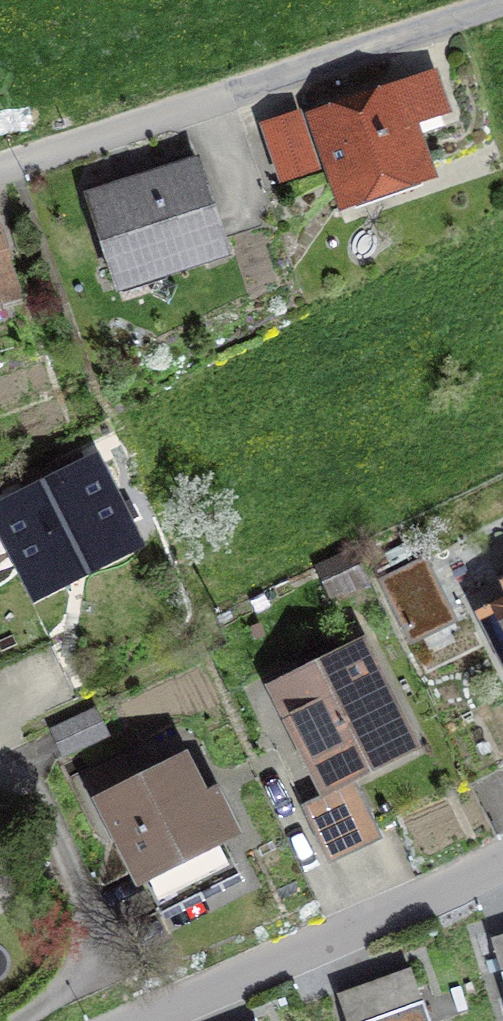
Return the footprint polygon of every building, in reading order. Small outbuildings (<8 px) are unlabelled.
[(441,108),(431,79),(316,118),(343,197),(425,169),(408,119),(441,108)] [(319,170),(303,123),(274,132),(290,180),(319,170)] [(198,162),(88,198),(115,279),(224,243),(198,162)] [(10,295),(0,263),(0,298),(10,295)] [(90,469),(3,513),(37,580),(124,536),(90,469)] [(425,558),(380,580),(407,634),(451,612),(425,558)] [(485,606),(502,641),(502,597),(485,606)] [(282,691),(327,781),(404,742),(359,652),(343,660),(337,647),(305,663),(312,676),(282,691)] [(469,785),(502,768),(502,694),(439,726),(469,785)] [(93,777),(160,912),(238,873),(218,833),(233,826),(215,790),(200,797),(182,762),(158,774),(156,770),(134,781),(124,761),(93,777)] [(502,977),(502,934),(491,938),(502,977)] [(347,1020),(430,1020),(411,967),(337,994),(347,1020)]
